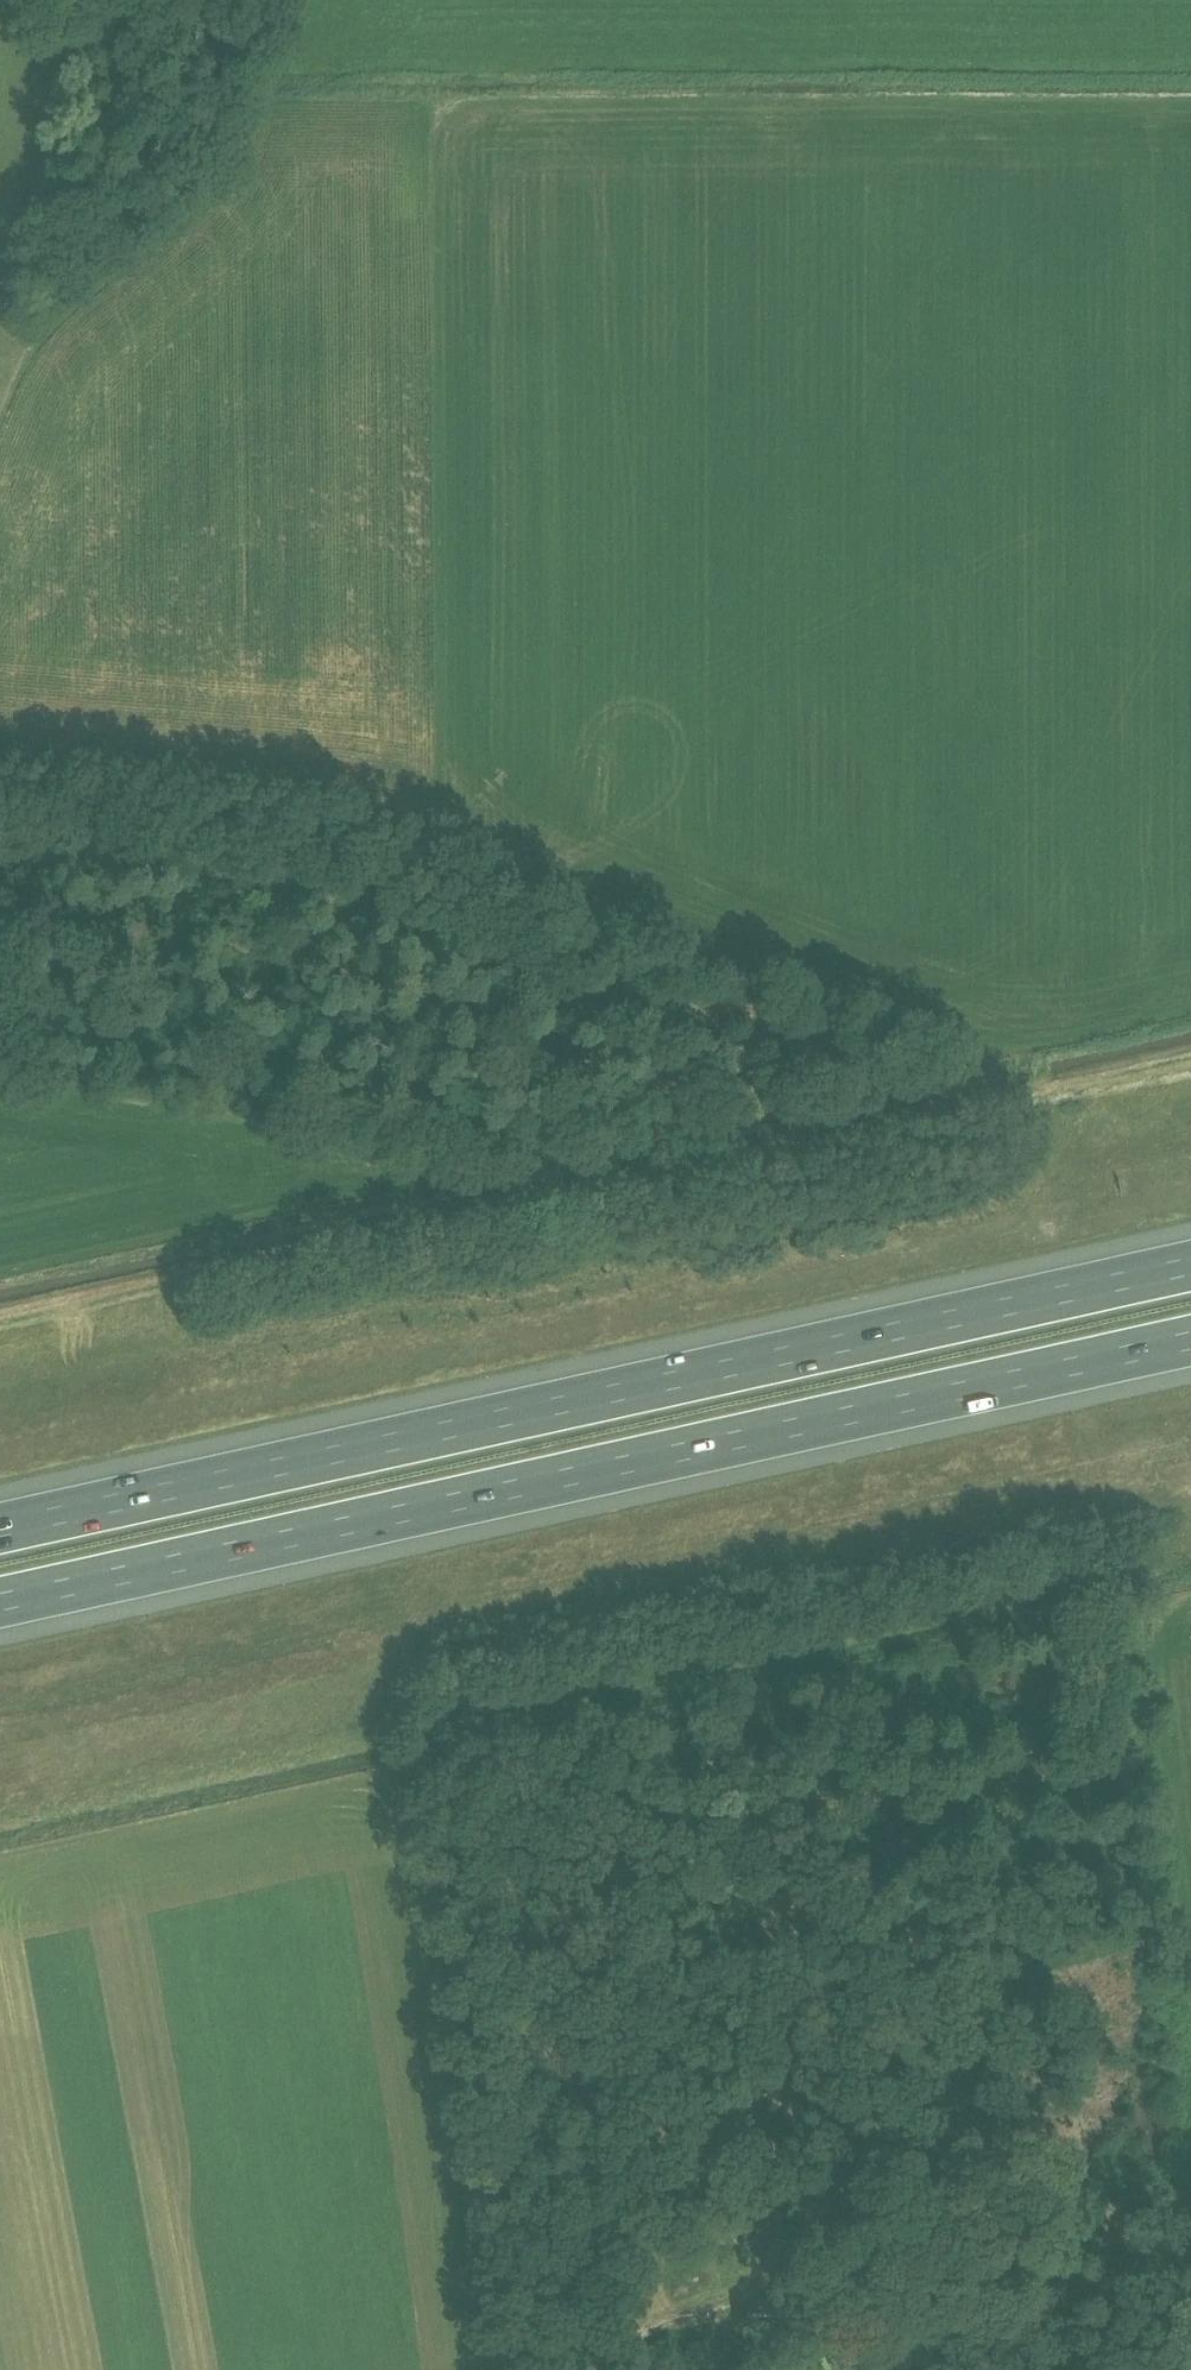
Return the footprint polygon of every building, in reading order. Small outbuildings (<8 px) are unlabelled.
[(825,1458),(824,1438),(812,1439),(814,1458),(825,1458)]
